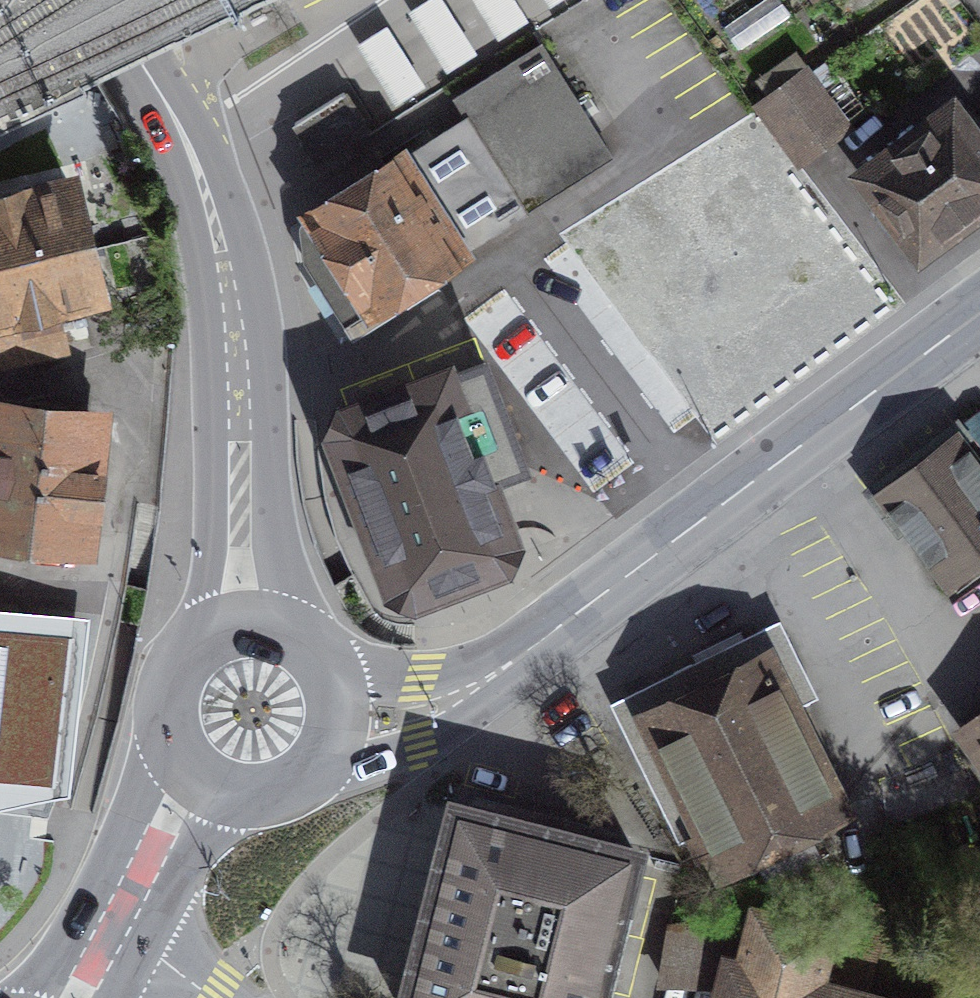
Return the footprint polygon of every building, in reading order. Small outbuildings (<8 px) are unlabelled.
[(393,97),(420,85),(394,25),(366,37),(393,97)] [(439,283),(431,270),(611,155),(553,63),(311,214),(317,223),(313,225),(320,280),(355,335),(439,283)] [(759,108),(798,160),(847,124),(809,73),(759,108)] [(318,159),(367,128),(344,92),(295,123),(318,159)] [(920,249),(979,205),(979,138),(976,141),(953,109),(865,174),(920,249)] [(70,184),(0,201),(0,381),(70,364),(55,303),(97,293),(70,184)] [(612,203),(565,240),(602,287),(649,250),(612,203)] [(671,309),(731,391),(862,293),(818,235),(757,280),(740,258),(671,309)] [(510,570),(522,542),(505,534),(484,480),(524,465),(484,362),(353,411),(337,404),(325,432),(341,438),(394,578),(387,594),(414,606),(421,590),(493,562),(510,570)] [(114,417),(0,404),(0,558),(97,569),(114,417)] [(956,434),(879,492),(949,584),(979,560),(979,467),(956,434)] [(0,613),(0,816),(70,801),(90,623),(0,613)] [(804,822),(839,805),(791,706),(807,698),(775,633),(625,707),(698,857),(715,849),(722,863),(757,845),(775,882),(822,859),(804,822)] [(963,728),(979,752),(979,716),(963,728)] [(651,857),(447,807),(400,997),(616,997),(651,857)] [(753,906),(748,927),(738,964),(724,960),(715,991),(713,997),(867,997),(882,939),(753,906)] [(665,925),(655,992),(715,991),(724,960),(738,964),(748,927),(665,925)]
